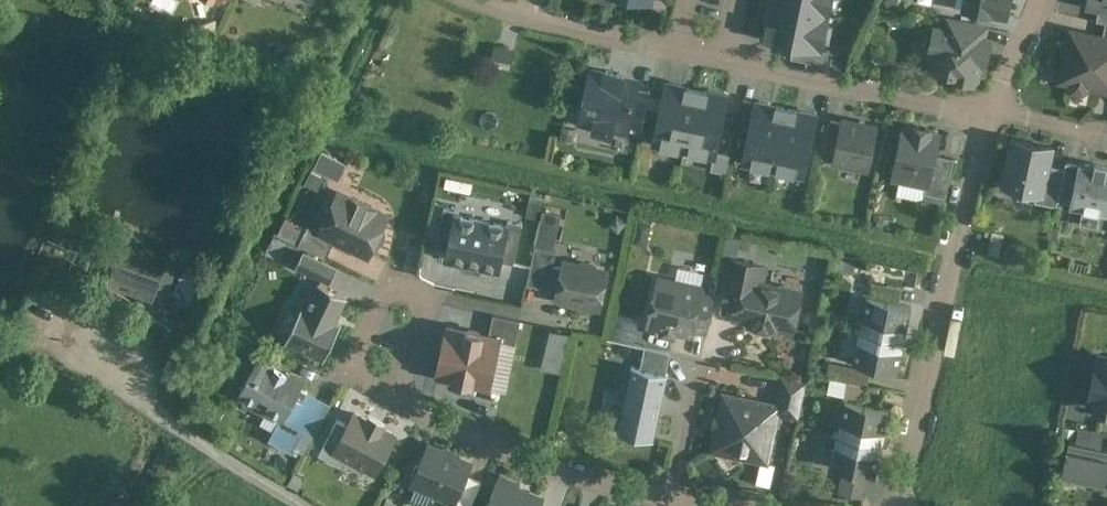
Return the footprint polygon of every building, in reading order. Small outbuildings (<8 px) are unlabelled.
[(769,5),(827,17),(830,0),(771,0),(769,5)] [(955,8),(963,10),(1006,19),(1010,0),(957,0),(955,8)] [(1087,7),(1099,10),(1106,11),(1106,0),(1089,0),(1087,7)] [(827,17),(769,5),(767,19),(768,19),(764,40),(793,46),(819,51),(820,51),(827,17)] [(1099,10),(1096,23),(1105,25),(1106,25),(1106,11),(1099,10)] [(986,29),(948,21),(945,34),(984,42),(986,29)] [(945,34),(934,31),(929,54),(935,55),(932,71),(953,75),(952,80),(975,85),(981,55),(987,57),(990,43),(984,42),(945,34)] [(1070,32),(1059,83),(1070,85),(1069,88),(1072,92),(1082,94),(1086,91),(1087,89),(1101,92),(1103,85),(1106,86),(1106,40),(1102,39),(1070,32)] [(819,51),(793,46),(790,60),(829,68),(832,53),(820,51),(819,51)] [(641,83),(588,72),(576,129),(629,140),(638,98),(641,83)] [(684,152),(697,92),(666,85),(653,145),(684,152)] [(714,158),(728,98),(697,92),(684,152),(714,158)] [(651,100),(638,98),(629,140),(642,142),(651,100)] [(755,104),(740,165),(808,182),(823,121),(755,104)] [(842,124),(829,122),(820,160),(834,163),(842,124)] [(876,129),(842,122),(842,124),(834,163),(867,170),(876,129)] [(912,130),(904,129),(894,176),(897,181),(926,187),(927,188),(934,156),(938,136),(930,134),(930,132),(913,128),(912,130)] [(1053,149),(1012,140),(1002,188),(1036,195),(1043,196),(1049,167),(1053,149)] [(322,151),(313,168),(338,181),(347,164),(322,151)] [(953,160),(934,156),(927,188),(926,187),(924,195),(945,199),(953,160)] [(1078,167),(1066,164),(1064,170),(1057,203),(1070,205),(1078,167)] [(1079,164),(1078,167),(1070,205),(1069,210),(1082,213),(1081,217),(1099,220),(1099,216),(1106,218),(1106,171),(1106,170),(1106,167),(1094,165),(1094,168),(1079,164)] [(1064,170),(1049,167),(1043,196),(1036,195),(1034,204),(1056,208),(1057,203),(1064,170)] [(352,203),(337,196),(319,232),(318,234),(334,241),(368,258),(371,252),(377,249),(382,244),(385,238),(385,232),(384,225),(385,223),(370,216),(373,210),(353,200),(352,203)] [(459,212),(444,209),(435,248),(448,250),(446,259),(498,270),(500,262),(507,227),(506,227),(458,216),(459,212)] [(522,225),(507,222),(506,227),(507,227),(500,262),(514,265),(522,225)] [(319,232),(307,227),(298,246),(325,259),(334,241),(318,234),(319,232)] [(167,260),(124,244),(110,283),(152,299),(167,260)] [(556,252),(535,247),(526,286),(548,291),(548,288),(553,266),(556,252)] [(337,270),(302,253),(295,268),(330,284),(337,270)] [(746,264),(729,260),(723,287),(740,291),(746,264)] [(578,267),(564,264),(563,269),(553,266),(548,288),(558,291),(556,298),(581,303),(584,308),(594,310),(598,307),(599,307),(607,273),(593,271),(590,266),(582,264),(578,267)] [(801,294),(762,285),(765,268),(746,264),(740,291),(734,318),(754,322),(753,326),(772,330),(773,326),(793,331),(801,294)] [(702,290),(657,280),(647,326),(662,329),(661,336),(673,338),(674,332),(692,336),(693,330),(701,296),(702,290)] [(319,284),(306,311),(301,308),(285,341),(324,360),(340,327),(333,324),(346,297),(319,284)] [(897,290),(876,285),(874,296),(895,301),(897,290)] [(701,296),(693,330),(706,333),(714,298),(701,296)] [(911,308),(867,298),(860,331),(904,341),(911,308)] [(520,322),(493,316),(488,338),(499,340),(499,342),(515,345),(520,322)] [(488,338),(447,329),(437,377),(489,389),(499,342),(499,340),(488,338)] [(543,369),(562,372),(569,333),(549,330),(543,369)] [(904,341),(860,331),(853,365),(897,374),(904,341)] [(670,354),(644,348),(640,370),(666,375),(670,354)] [(1098,356),(1087,407),(1106,411),(1106,358),(1098,356)] [(302,382),(259,359),(239,396),(256,404),(258,401),(268,406),(266,410),(283,419),(283,418),(299,388),(302,382)] [(869,374),(830,365),(827,379),(866,387),(869,374)] [(640,370),(631,368),(631,369),(633,370),(619,433),(617,433),(617,435),(653,442),(654,441),(651,440),(665,377),(667,377),(668,376),(640,370)] [(807,382),(781,377),(774,408),(777,409),(775,416),(799,421),(807,382)] [(866,388),(848,384),(846,397),(863,401),(866,388)] [(307,392),(299,388),(283,418),(303,428),(314,434),(330,405),(307,392)] [(774,408),(725,398),(714,447),(718,448),(721,452),(743,457),(747,454),(766,458),(775,416),(777,409),(774,408)] [(889,412),(845,402),(838,436),(882,445),(889,412)] [(394,437),(353,414),(347,426),(333,451),(334,451),(346,458),(346,461),(349,466),(354,469),(359,469),(362,466),(375,473),(394,437)] [(303,428),(283,418),(283,419),(271,441),(290,451),(303,428)] [(333,419),(315,454),(329,461),(334,451),(333,451),(347,426),(333,419)] [(1103,434),(1079,429),(1076,442),(1100,447),(1103,434)] [(882,445),(838,436),(831,469),(875,478),(882,445)] [(1069,441),(1061,479),(1104,488),(1106,476),(1106,464),(1104,463),(1106,450),(1106,449),(1100,447),(1076,442),(1069,441)] [(470,465),(429,447),(421,465),(415,467),(412,475),(414,481),(413,485),(453,502),(464,477),(470,465)] [(499,476),(487,505),(541,505),(544,499),(518,489),(520,485),(499,476)] [(452,505),(471,505),(481,484),(464,477),(453,502),(452,505)]
